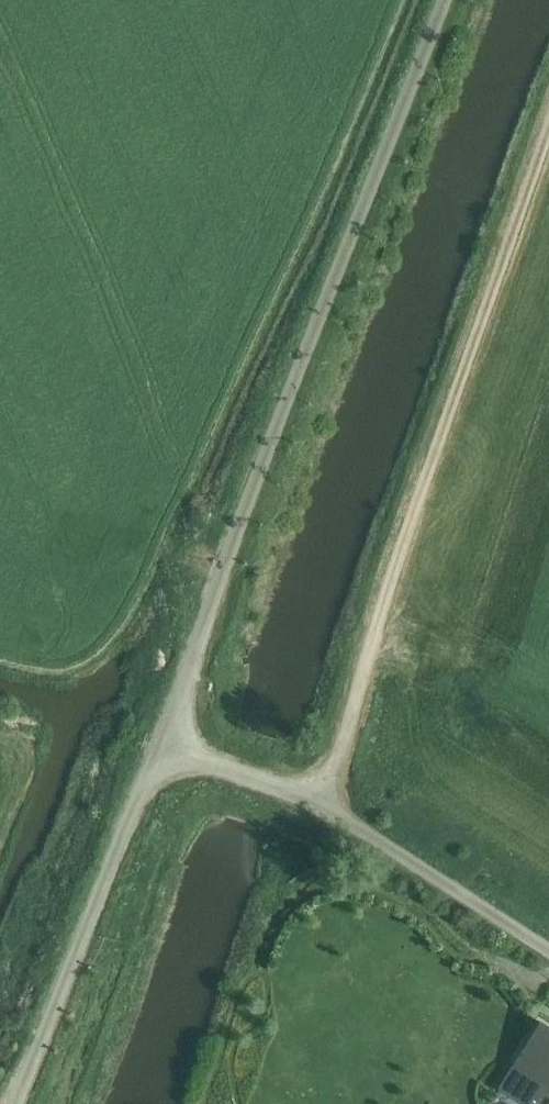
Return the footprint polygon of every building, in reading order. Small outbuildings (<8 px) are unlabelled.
[(498,1087),(524,1103),(548,1103),(548,1090),(548,1088),(548,1028),(540,1022),(498,1087)]
